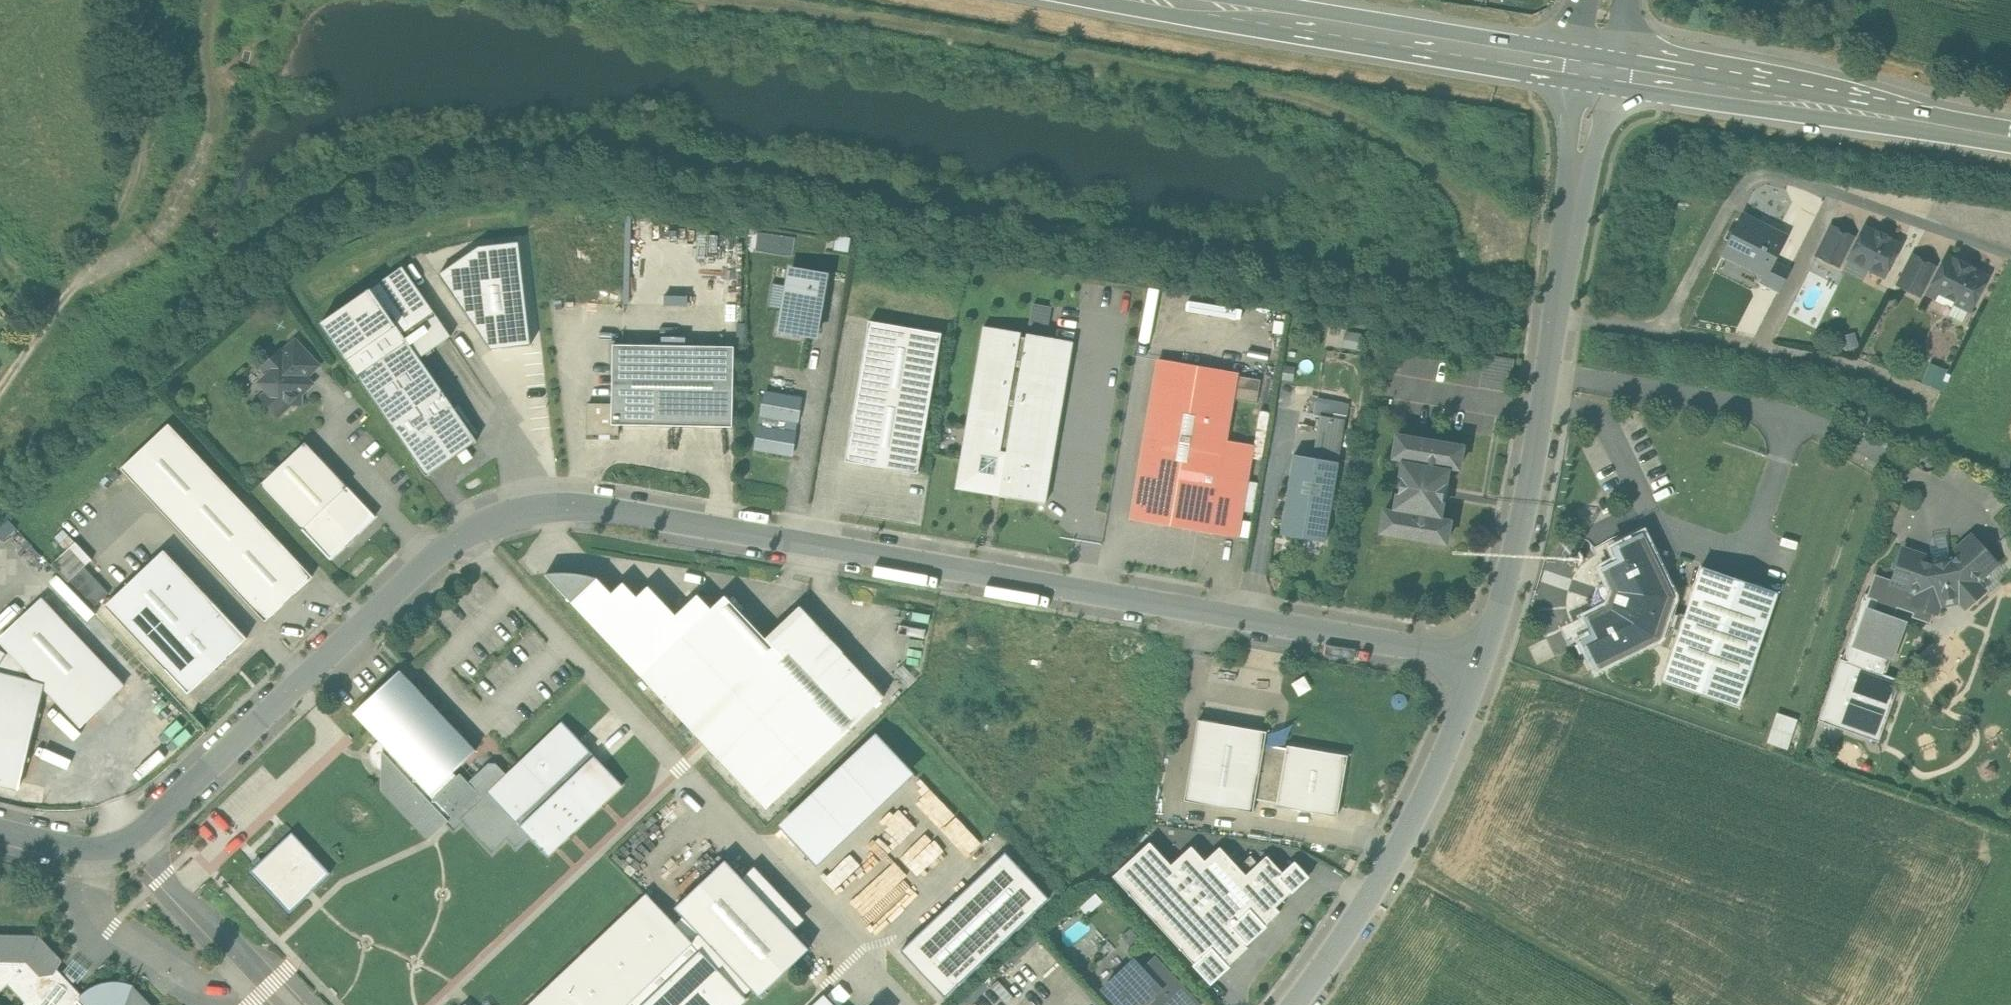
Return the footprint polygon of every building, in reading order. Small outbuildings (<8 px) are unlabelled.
[(1787,234),(1743,212),(1722,254),(1764,276),(1766,277),(1774,261),(1787,234)] [(1831,225),(1817,254),(1838,265),(1853,236),(1831,225)] [(1877,233),(1864,227),(1849,257),(1871,268),(1872,272),(1878,275),(1882,274),(1885,275),(1900,245),(1888,239),(1888,237),(1878,231),(1877,233)] [(760,233),(760,249),(794,250),(794,233),(760,233)] [(469,346),(521,341),(510,246),(433,254),(437,292),(463,289),(469,346)] [(1934,266),(1913,255),(1898,283),(1920,295),(1934,266)] [(1973,267),(1955,259),(1954,260),(1946,256),(1928,292),(1937,297),(1936,299),(1951,307),(1955,301),(1971,309),(1987,277),(1972,269),(1973,267)] [(1774,261),(1766,277),(1764,276),(1761,282),(1778,291),(1790,268),(1774,261)] [(827,275),(792,268),(781,329),(817,335),(827,275)] [(1046,333),(1050,304),(1035,302),(1030,330),(1046,333)] [(408,340),(358,375),(427,475),(478,440),(421,357),(452,335),(435,311),(403,333),(408,340)] [(1074,342),(984,326),(954,494),(1044,510),(1074,342)] [(949,343),(870,329),(845,471),(924,485),(949,343)] [(319,364),(296,339),(282,352),(305,377),(319,364)] [(736,346),(618,345),(617,401),(586,401),(585,438),(620,438),(620,424),(735,425),(736,346)] [(280,351),(264,366),(270,372),(260,381),(270,391),(264,397),(279,413),(302,391),(298,386),(306,378),(305,377),(282,352),(280,351)] [(1485,354),(1481,382),(1509,386),(1513,358),(1485,354)] [(1238,373),(1159,359),(1132,517),(1211,531),(1233,399),(1237,375),(1238,373)] [(1261,379),(1237,375),(1233,399),(1257,403),(1261,379)] [(802,398),(766,392),(757,448),(793,454),(802,398)] [(1346,419),(1322,415),(1320,432),(1343,436),(1346,419)] [(313,576),(169,423),(122,468),(266,620),(313,576)] [(1320,432),(1317,432),(1313,454),(1339,459),(1343,436),(1320,432)] [(1463,446),(1397,434),(1394,457),(1405,459),(1396,511),(1385,509),(1381,531),(1447,543),(1450,520),(1439,518),(1448,466),(1459,468),(1463,446)] [(306,442),(261,484),(303,529),(348,486),(306,442)] [(1339,461),(1295,453),(1288,494),(1332,501),(1339,461)] [(348,486),(303,529),(331,559),(376,516),(348,486)] [(1332,501),(1288,494),(1281,534),(1325,541),(1332,501)] [(1640,535),(1616,546),(1622,557),(1605,565),(1617,590),(1610,608),(1586,620),(1594,636),(1583,642),(1595,665),(1657,635),(1660,625),(1679,631),(1685,614),(1666,607),(1670,597),(1640,535)] [(1952,560),(1932,564),(1921,560),(1923,555),(1903,549),(1892,581),(1891,583),(1911,590),(1912,586),(1919,589),(1914,605),(1933,611),(1936,612),(1940,599),(1957,596),(1966,606),(1984,591),(1973,578),(1978,573),(1981,576),(1996,562),(1973,535),(1957,549),(1960,553),(1952,560)] [(76,541),(52,563),(69,581),(85,566),(92,559),(76,541)] [(248,637),(165,549),(106,605),(189,692),(248,637)] [(533,559),(642,675),(726,595),(702,572),(672,600),(642,570),(627,582),(612,564),(599,576),(581,560),(533,559)] [(1778,591),(1702,565),(1685,614),(1679,631),(1663,680),(1739,706),(1778,591)] [(85,566),(69,581),(77,590),(93,575),(85,566)] [(93,575),(77,590),(85,598),(101,583),(93,575)] [(1892,581),(1876,575),(1869,595),(1878,599),(1874,611),(1892,618),(1896,605),(1915,611),(1914,615),(1930,621),(1933,611),(1914,605),(1919,589),(1912,586),(1911,590),(1891,583),(1892,581)] [(101,583),(85,598),(93,607),(110,592),(101,583)] [(766,638),(726,595),(642,675),(707,744),(767,807),(835,743),(885,696),(842,651),(809,683),(766,638)] [(20,785),(44,687),(33,684),(40,677),(84,724),(123,687),(40,599),(1,636),(12,648),(0,668),(0,780),(20,785)] [(843,651),(800,606),(766,638),(809,683),(842,651),(843,651)] [(1874,611),(1868,609),(1855,646),(1892,659),(1901,633),(1901,628),(1892,618),(1874,611)] [(400,669),(355,712),(380,739),(374,744),(372,747),(371,749),(370,752),(370,755),(370,758),(371,760),(372,762),(374,764),(375,766),(378,767),(382,769),(382,787),(430,838),(448,820),(446,817),(450,813),(457,816),(483,792),(469,778),(461,773),(458,776),(454,771),(476,750),(400,669)] [(1788,747),(1797,716),(1776,710),(1766,741),(1788,747)] [(1253,811),(1255,798),(1265,743),(1267,731),(1199,719),(1185,799),(1253,811)] [(623,786),(562,723),(507,775),(490,758),(469,778),(483,792),(457,816),(493,852),(507,839),(521,851),(532,841),(549,858),(623,786)] [(807,862),(905,770),(866,729),(769,821),(807,862)] [(1265,743),(1255,798),(1278,802),(1277,805),(1338,815),(1348,755),(1287,744),(1287,747),(1274,745),(1265,743)] [(944,823),(969,850),(979,841),(954,813),(944,823)] [(293,836),(253,874),(291,914),(331,876),(293,836)] [(1171,864),(1150,841),(1113,875),(1153,917),(1211,981),(1249,947),(1245,943),(1171,864)] [(1246,874),(1220,846),(1205,860),(1192,845),(1171,864),(1245,943),(1246,942),(1248,944),(1268,926),(1266,924),(1281,911),(1276,906),(1246,874)] [(1050,898),(1006,851),(901,950),(945,996),(1050,898)] [(1267,855),(1246,874),(1276,906),(1292,891),(1293,892),(1310,876),(1295,860),(1283,872),(1267,855)] [(726,859),(675,907),(752,987),(759,996),(810,948),(726,859)] [(529,1004),(740,1004),(747,998),(744,995),(752,987),(684,916),(676,923),(650,896),(650,895),(648,892),(529,1004)] [(132,988),(134,984),(129,982),(122,980),(115,980),(111,980),(107,981),(102,982),(98,983),(93,985),(88,989),(82,993),(56,967),(60,960),(38,937),(0,937),(0,1004),(149,1004),(132,988)] [(75,980),(84,968),(71,956),(61,969),(75,980)] [(1177,982),(1155,958),(1142,970),(1160,989),(1158,992),(1162,996),(1177,982)] [(1134,960),(1104,987),(1121,1004),(1143,1004),(1158,992),(1160,989),(1142,970),(1134,960)] [(1152,1004),(1153,1004),(1199,1004),(1177,982),(1162,996),(1152,1004)] [(836,1002),(847,994),(839,984),(828,991),(836,1002)] [(813,1004),(836,1004),(825,993),(813,1004)]
